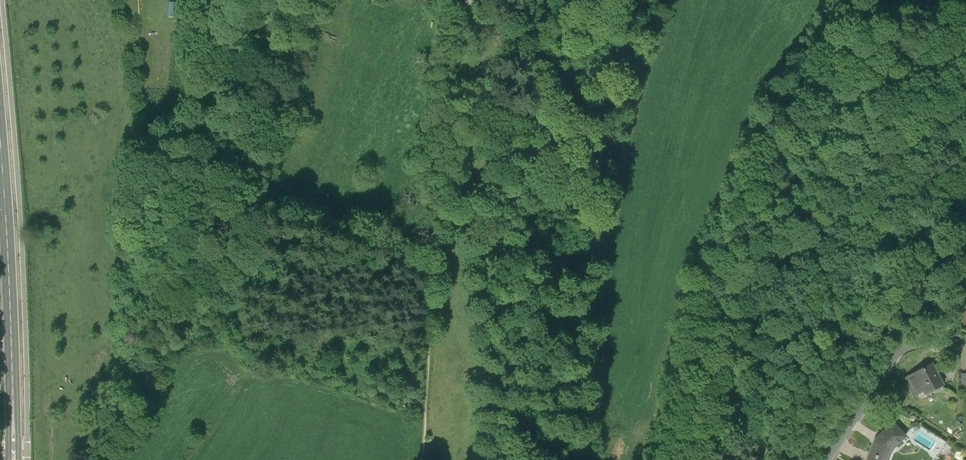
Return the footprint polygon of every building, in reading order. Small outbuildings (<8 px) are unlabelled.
[(943,384),(932,363),(905,378),(914,396),(929,388),(930,391),(943,384)] [(910,425),(910,430),(914,432),(919,429),(920,425),(915,422),(910,425)] [(893,423),(876,439),(868,459),(887,459),(891,449),(905,436),(893,423)]
